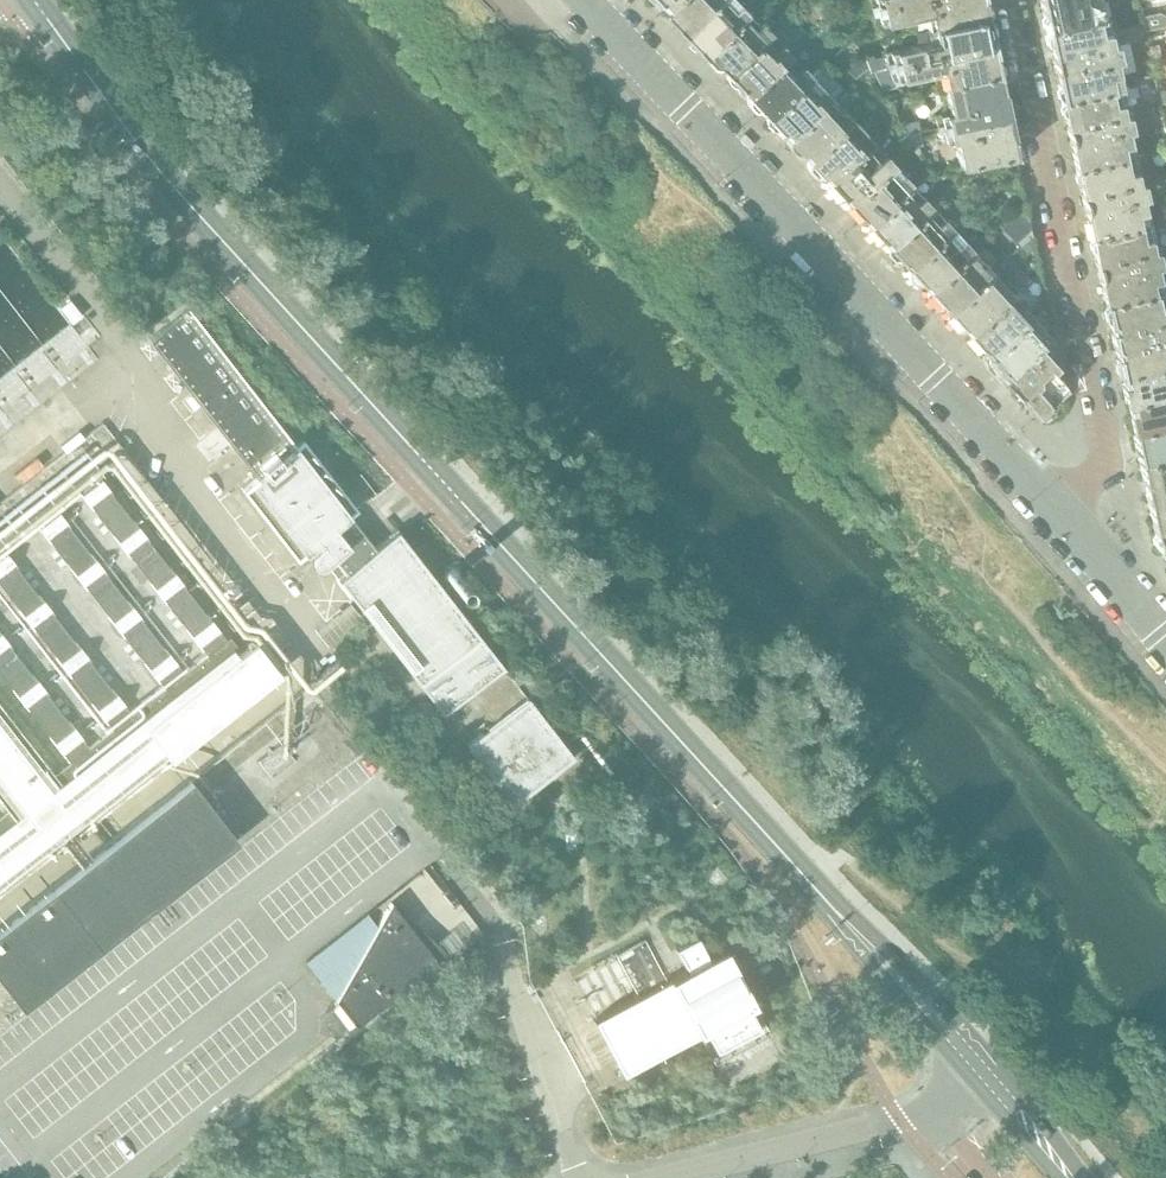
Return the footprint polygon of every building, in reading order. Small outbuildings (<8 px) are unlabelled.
[(664,10),(676,0),(648,0),(651,3),(658,3),(664,10)] [(720,0),(676,0),(664,10),(661,13),(682,36),(720,0)] [(702,57),(748,13),(735,0),(720,0),(682,36),(702,57)] [(763,0),(750,0),(747,3),(753,10),(763,0)] [(981,0),(868,0),(869,5),(866,6),(855,8),(855,9),(852,10),(851,4),(843,6),(844,12),(842,13),(842,16),(855,13),(857,19),(872,16),(874,25),(921,15),(924,29),(984,16),(981,0)] [(1045,30),(1100,18),(1096,0),(1039,0),(1045,30)] [(779,26),(791,15),(786,9),(774,20),(779,26)] [(726,75),(771,33),(751,11),(748,14),(748,13),(702,57),(712,67),(719,67),(726,75)] [(1165,17),(1160,13),(1141,17),(1144,31),(1165,26),(1165,21),(1165,17)] [(853,23),(852,16),(843,17),(844,24),(853,23)] [(996,71),(984,16),(924,29),(927,45),(880,55),(881,58),(866,63),(868,70),(872,78),(875,77),(881,90),(896,87),(894,81),(933,72),(936,85),(996,71)] [(1081,57),(1117,49),(1116,45),(1116,44),(1111,45),(1104,18),(1101,19),(1100,18),(1045,30),(1055,75),(1084,69),(1081,57)] [(1145,39),(1143,31),(1143,28),(1119,33),(1122,44),(1145,39)] [(739,89),(746,96),(791,55),(771,33),(726,75),(726,80),(729,85),(734,88),(739,89)] [(1161,60),(1158,44),(1147,47),(1151,63),(1161,60)] [(1055,75),(1061,101),(1120,88),(1116,74),(1122,73),(1117,49),(1081,57),(1084,69),(1055,75)] [(760,110),(766,117),(811,76),(791,55),(746,96),(746,103),(753,110),(760,110)] [(1014,156),(996,71),(936,85),(936,86),(941,85),(947,112),(934,115),(939,142),(954,140),(959,167),(980,163),(1014,156)] [(1153,81),(1152,74),(1133,78),(1134,86),(1153,81)] [(787,139),(831,98),(811,76),(766,117),(766,124),(773,132),(780,132),(787,139)] [(1100,126),(1128,119),(1124,101),(1119,102),(1117,90),(1120,89),(1120,88),(1061,101),(1062,105),(1064,114),(1064,118),(1070,145),(1102,138),(1100,126)] [(1155,92),(1157,104),(1158,104),(1158,108),(1165,106),(1165,89),(1155,92)] [(807,161),(851,120),(831,98),(787,139),(787,145),(790,150),(794,153),(800,154),(807,161)] [(1132,113),(1146,110),(1144,103),(1130,106),(1132,113)] [(858,115),(864,108),(860,104),(853,112),(857,116),(858,115)] [(1148,118),(1146,110),(1132,113),(1134,122),(1148,118)] [(820,175),(827,182),(871,142),(872,143),(902,116),(899,112),(892,120),(863,132),(851,120),(807,161),(806,168),(813,175),(820,175)] [(1070,145),(1075,168),(1131,156),(1126,130),(1130,129),(1128,119),(1100,126),(1102,138),(1070,145)] [(921,131),(919,121),(902,124),(904,134),(921,131)] [(921,146),(919,133),(906,135),(915,147),(921,146)] [(847,204),(892,164),(872,143),(871,142),(827,182),(826,189),(833,197),(840,197),(847,204)] [(1114,190),(1142,184),(1142,182),(1137,183),(1131,156),(1075,168),(1084,212),(1117,205),(1114,190)] [(860,219),(866,225),(912,186),(892,164),(847,204),(847,210),(850,215),(855,218),(860,219)] [(1084,212),(1090,239),(1146,227),(1141,201),(1141,199),(1145,198),(1142,184),(1114,190),(1117,205),(1084,212)] [(887,247),(932,207),(912,186),(866,225),(867,225),(866,232),(873,240),(880,240),(887,247)] [(1030,228),(1024,203),(998,226),(1015,243),(1030,228)] [(900,262),(907,269),(952,228),(943,218),(942,219),(932,207),(887,247),(886,254),(893,262),(900,262)] [(957,225),(966,217),(962,213),(953,221),(957,225)] [(1090,239),(1099,279),(1131,272),(1129,261),(1157,255),(1156,252),(1156,250),(1151,251),(1146,227),(1090,239)] [(927,291),(972,250),(952,228),(907,269),(907,275),(910,280),(915,283),(920,284),(927,291)] [(947,312),(991,271),(972,250),(927,291),(926,298),(933,305),(940,305),(947,312)] [(1157,255),(1129,261),(1131,272),(1099,279),(1104,306),(1165,294),(1165,291),(1157,255)] [(1016,291),(1039,270),(1037,263),(1011,287),(1016,291)] [(960,327),(967,334),(1012,294),(991,271),(947,312),(946,319),(953,327),(960,327)] [(980,349),(986,356),(1030,317),(1032,315),(1012,294),(967,334),(967,340),(969,345),(970,345),(974,348),(980,349)] [(1113,348),(1148,340),(1145,326),(1165,322),(1165,294),(1104,306),(1108,323),(1110,334),(1113,348)] [(1047,310),(1044,295),(1032,307),(1040,316),(1047,310)] [(342,522),(356,511),(303,441),(295,447),(188,310),(161,331),(149,341),(256,478),(241,490),(295,559),(318,541),(321,544),(310,552),(308,556),(308,560),(310,563),(313,566),(317,567),(321,566),(331,558),(343,572),(334,578),(336,581),(337,580),(442,715),(503,668),(397,532),(367,555),(366,554),(342,522)] [(1006,378),(1050,338),(1030,317),(986,356),(986,363),(993,371),(1000,371),(1006,378)] [(1165,368),(1165,322),(1145,326),(1148,340),(1113,348),(1120,378),(1165,368)] [(1053,336),(1050,338),(1006,378),(1003,381),(1035,418),(1043,418),(1050,411),(1051,403),(1049,402),(1064,388),(1063,384),(1061,381),(1062,380),(1053,336)] [(1126,407),(1165,398),(1165,368),(1120,378),(1126,407)] [(1165,426),(1165,398),(1126,407),(1132,434),(1165,426)] [(1138,463),(1165,457),(1165,426),(1132,434),(1138,463)] [(1165,522),(1165,457),(1138,463),(1153,533),(1165,522)] [(7,811),(0,817),(0,892),(279,674),(276,670),(255,643),(237,657),(223,638),(224,637),(207,616),(206,617),(186,591),(187,590),(171,569),(170,570),(149,544),(150,543),(134,522),(133,523),(113,497),(114,496),(98,475),(96,476),(96,475),(77,490),(78,491),(77,492),(93,512),(94,512),(115,538),(113,538),(130,559),(131,559),(151,585),(150,585),(166,606),(168,605),(188,631),(187,632),(203,653),(204,652),(207,656),(183,674),(180,671),(181,670),(165,649),(164,650),(144,624),(145,623),(128,602),(127,603),(107,577),(108,576),(92,555),(91,556),(70,530),(71,529),(55,509),(54,509),(53,508),(35,523),(35,524),(34,525),(51,546),(52,545),(72,571),(71,572),(87,592),(88,592),(109,618),(108,618),(124,639),(125,639),(145,665),(144,665),(161,686),(162,686),(164,689),(130,715),(128,712),(129,711),(112,690),(111,691),(91,665),(92,664),(76,643),(75,644),(54,618),(56,617),(39,596),(38,597),(18,571),(19,570),(3,549),(1,550),(1,549),(0,549),(0,586),(20,611),(19,612),(35,633),(36,632),(56,658),(55,659),(72,680),(73,679),(93,705),(92,706),(108,727),(109,726),(112,730),(88,748),(85,745),(86,744),(70,723),(69,724),(49,698),(50,697),(33,676),(32,677),(12,651),(13,650),(0,633),(0,674),(14,692),(13,692),(29,713),(30,712),(50,739),(49,739),(66,760),(67,759),(69,763),(54,775),(0,706),(0,802),(7,811)] [(1153,533),(1156,549),(1158,548),(1159,554),(1165,557),(1165,558),(1165,522),(1153,533)] [(453,565),(444,567),(439,575),(442,584),(449,589),(458,586),(463,579),(461,570),(453,565)] [(574,759),(537,712),(527,699),(467,746),(513,806),(574,759)] [(189,780),(0,927),(0,983),(17,1005),(18,1005),(22,1010),(237,842),(189,780)] [(576,849),(574,833),(565,834),(565,849),(576,849)] [(355,1027),(437,963),(391,903),(390,903),(377,927),(367,915),(306,964),(335,1001),(355,1027)] [(771,1036),(725,950),(709,959),(698,938),(677,951),(687,970),(662,983),(645,941),(616,956),(635,998),(594,1021),(622,1075),(698,1035),(715,1065),(771,1036)]
